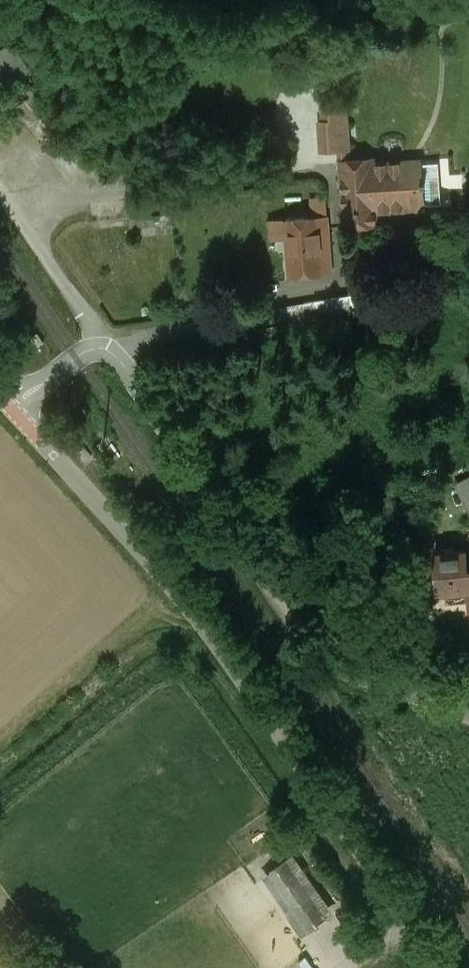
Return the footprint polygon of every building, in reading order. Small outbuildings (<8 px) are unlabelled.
[(24,101),(32,123),(48,117),(40,95),(24,101)] [(344,103),(324,104),(325,121),(320,122),(322,152),(349,150),(344,103)] [(379,224),(377,212),(373,165),(372,159),(340,161),(344,226),(379,224)] [(421,161),(373,165),(377,212),(424,208),(421,161)] [(331,273),(327,201),(313,201),(313,219),(287,221),(290,276),(331,273)] [(372,292),(302,305),(302,310),(283,313),(284,327),(375,312),(372,292)] [(436,554),(437,594),(447,593),(449,600),(467,599),(468,607),(468,568),(465,568),(465,551),(436,554)] [(331,918),(291,859),(267,875),(307,935),(331,918)]
